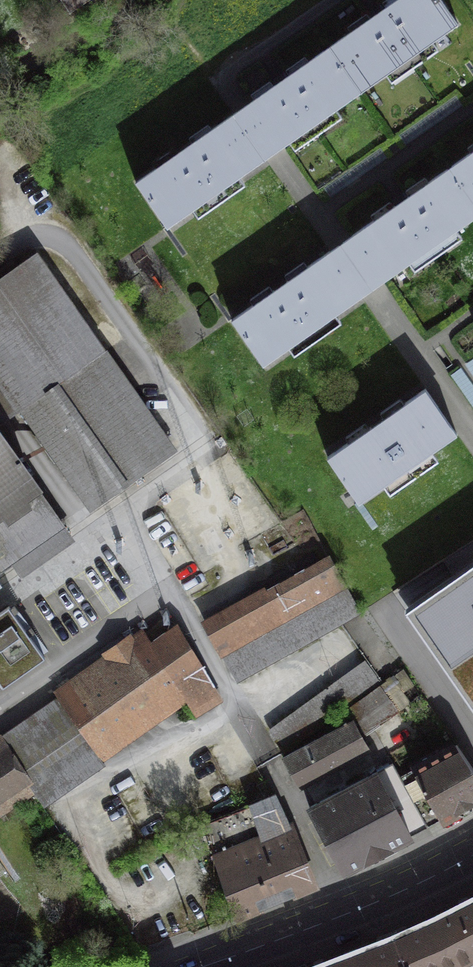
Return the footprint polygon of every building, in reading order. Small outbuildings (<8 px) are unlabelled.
[(69,13),(88,0),(61,0),(69,13)] [(329,47),(360,91),(385,73),(391,82),(438,49),(432,40),(457,23),(441,0),(385,0),(382,2),(386,7),(370,18),(366,13),(347,27),(350,32),(329,47)] [(242,107),(233,114),(265,158),(273,152),(289,141),(295,150),(341,117),(335,108),(360,91),(329,47),(308,61),(304,56),(285,70),(289,74),(273,85),(270,80),(250,94),(254,99),(242,107)] [(157,167),(135,182),(166,226),(192,208),(198,217),(245,184),(239,176),(265,158),(233,114),(212,129),(208,124),(189,137),(192,142),(176,153),(173,148),(154,162),(157,167)] [(450,168),(472,201),(472,143),(467,147),(471,153),(450,168)] [(329,252),(360,296),(370,289),(409,262),(415,271),(462,238),(456,229),(472,217),(472,201),(450,168),(428,183),(424,177),(405,190),(409,196),(393,207),(389,201),(371,214),(375,220),(339,245),(329,252)] [(36,252),(0,277),(0,374),(92,507),(175,449),(36,252)] [(254,304),(232,320),(263,364),(288,346),(294,355),(341,322),(335,314),(360,296),(329,252),(307,267),(303,261),(285,275),(289,280),(273,291),(269,286),(250,299),(254,304)] [(457,433),(425,389),(404,403),(400,398),(380,412),(384,418),(382,419),(383,421),(373,428),(371,426),(369,428),(365,422),(345,436),(349,442),(327,457),(359,502),(384,484),(390,493),(438,460),(432,451),(457,433)] [(8,558),(12,564),(64,527),(32,482),(29,483),(0,441),(0,563),(8,558)] [(358,611),(328,557),(205,626),(238,680),(340,624),(358,611)] [(404,608),(472,708),(472,560),(404,608)] [(9,606),(0,612),(0,681),(4,686),(45,656),(9,606)] [(216,699),(174,628),(150,645),(183,695),(195,713),(216,699)] [(183,695),(150,645),(145,637),(62,695),(102,753),(183,695)] [(379,685),(347,709),(365,735),(398,711),(379,685)] [(3,747),(27,782),(43,806),(109,762),(102,753),(62,695),(61,694),(0,736),(0,742),(3,747)] [(352,720),(283,757),(298,784),(366,747),(352,720)] [(456,744),(400,776),(427,825),(428,826),(472,801),(472,768),(456,744)] [(0,749),(0,801),(27,782),(3,747),(0,749)] [(393,764),(309,807),(344,870),(412,835),(410,833),(427,825),(400,776),(393,764)] [(315,884),(275,793),(202,824),(235,916),(315,884)] [(393,934),(407,966),(444,966),(460,960),(472,953),(472,896),(435,916),(393,934)] [(308,966),(407,966),(393,934),(387,937),(308,966)]
